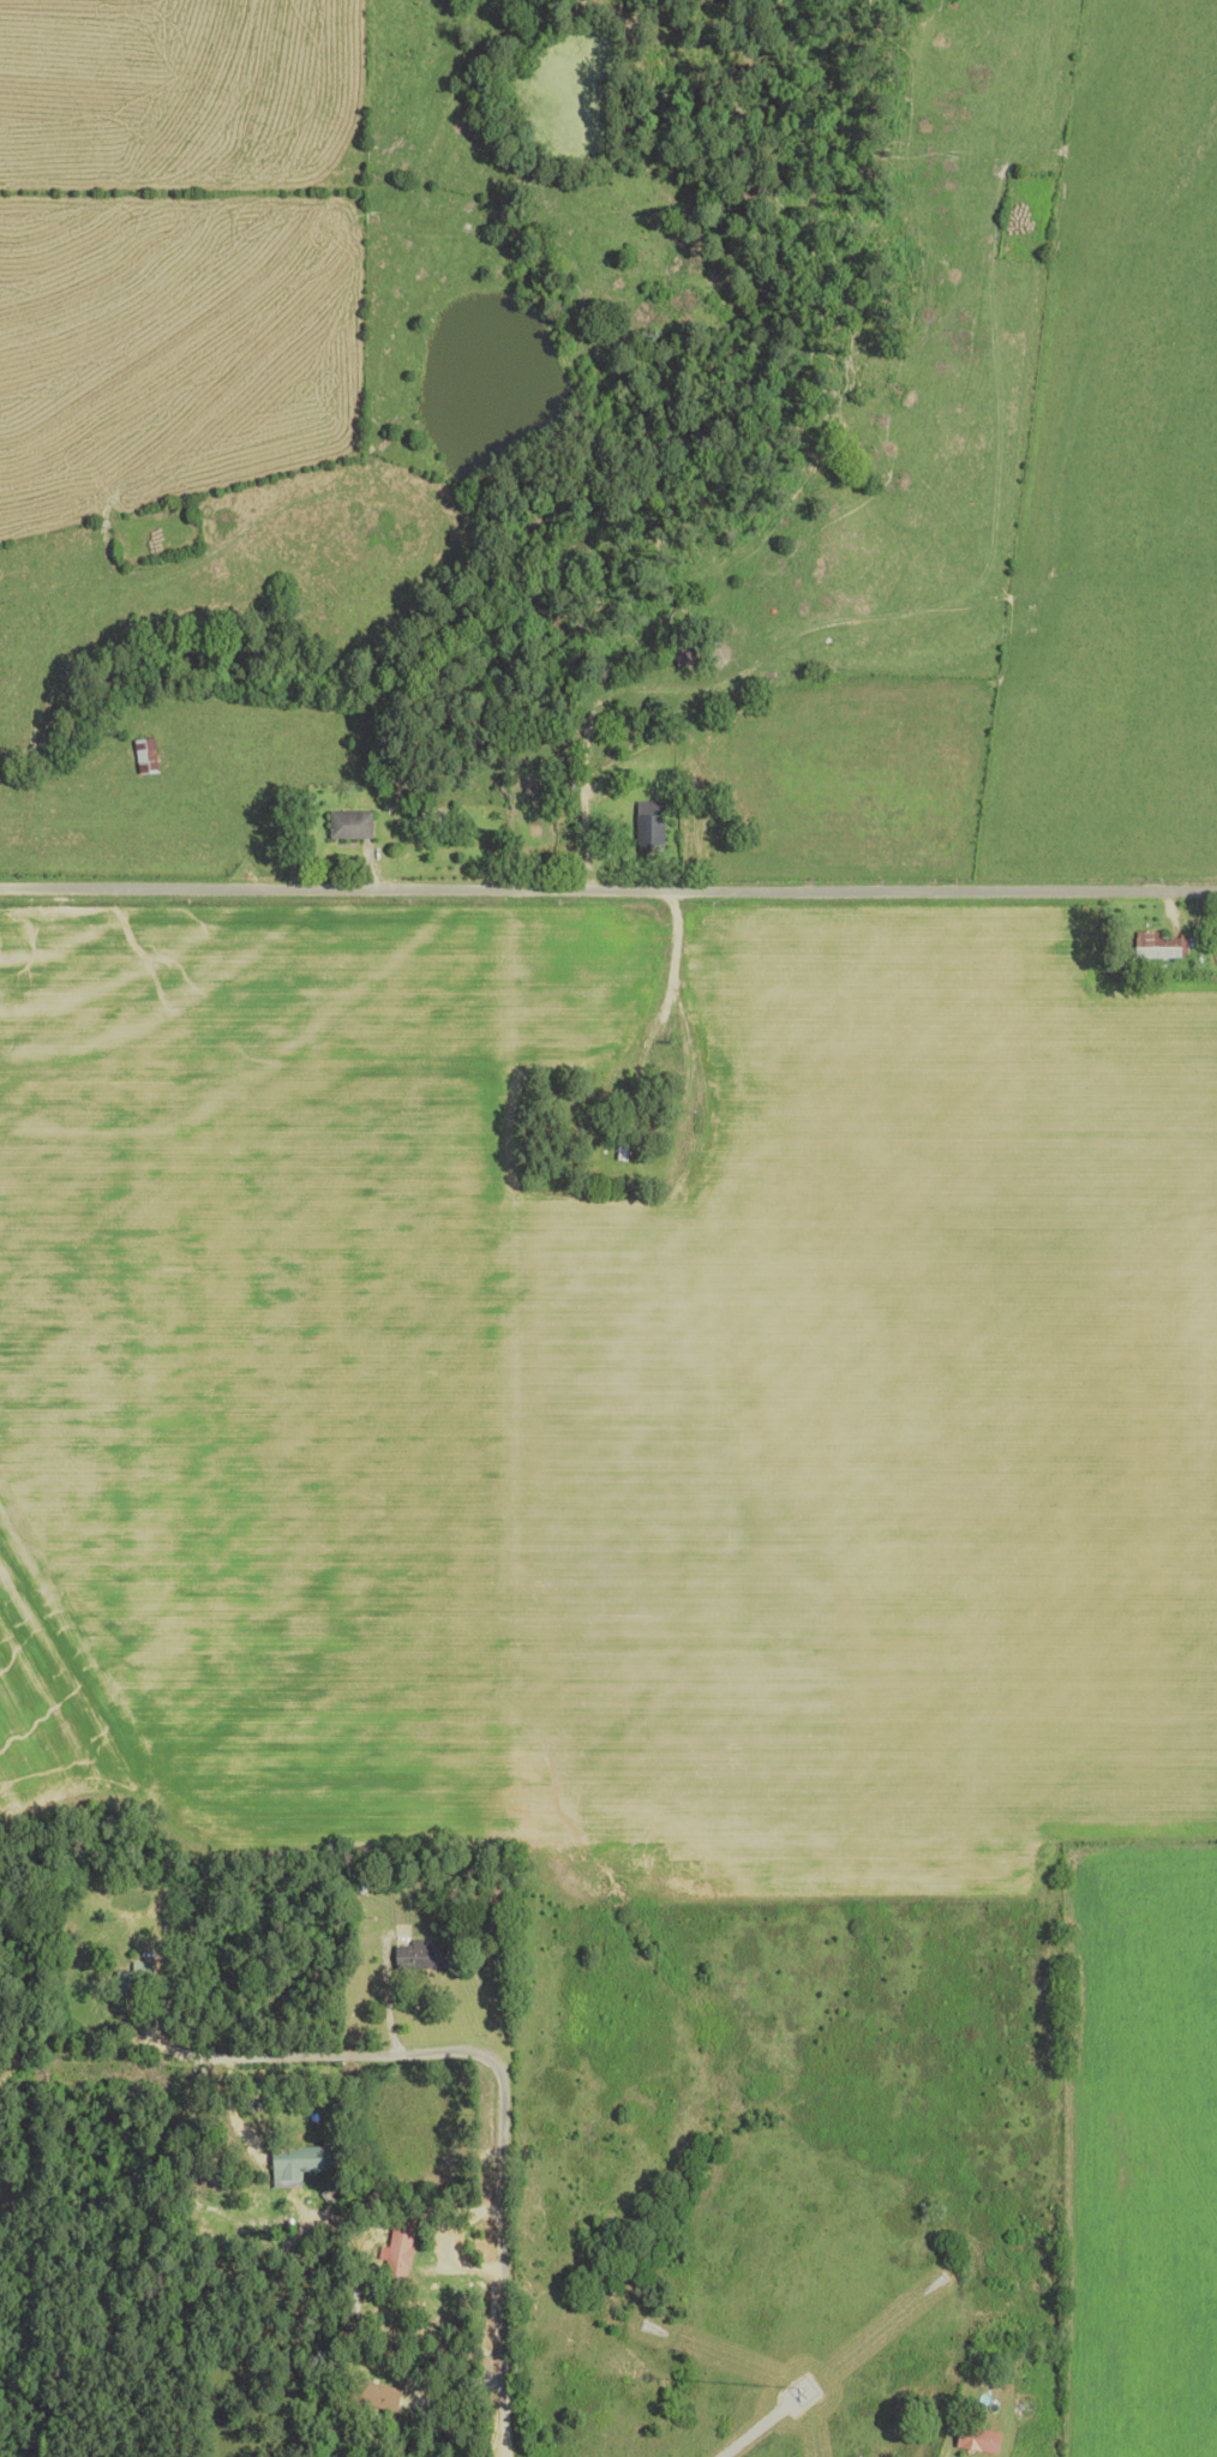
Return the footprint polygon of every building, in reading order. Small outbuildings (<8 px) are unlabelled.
[(130,743),(132,778),(153,776),(151,742),(130,743)] [(367,814),(324,814),(324,841),(367,841),(367,814)] [(655,853),(655,817),(636,817),(636,853),(655,853)] [(1128,936),(1128,961),(1181,961),(1181,936),(1128,936)] [(623,1164),(623,1126),(610,1126),(610,1164),(623,1164)] [(432,1946),(387,1946),(387,1970),(432,1970),(432,1946)] [(316,2150),(264,2150),(264,2183),(295,2183),(295,2173),(316,2173),(316,2150)] [(398,2284),(406,2231),(384,2228),(377,2281),(398,2284)] [(386,2415),(392,2392),(340,2379),(334,2401),(386,2415)] [(950,2451),(995,2456),(997,2434),(953,2430),(950,2451)]
